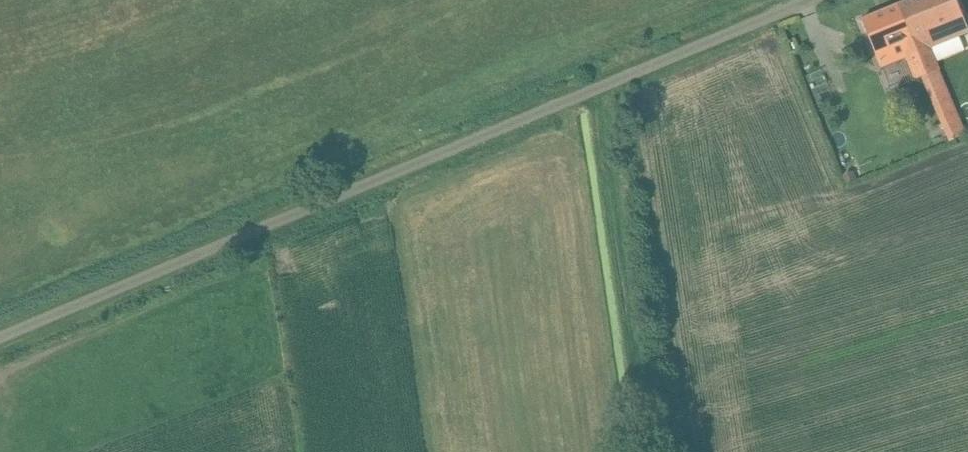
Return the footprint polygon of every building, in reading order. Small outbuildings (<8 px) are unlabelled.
[(862,19),(870,38),(876,52),(882,67),(905,58),(914,78),(924,74),(940,67),(932,47),(933,46),(967,32),(967,29),(957,2),(956,0),(910,0),(906,1),(899,4),(862,19)] [(965,137),(962,117),(944,120),(948,140),(965,137)] [(854,173),(844,177),(847,183),(857,179),(854,173)]
